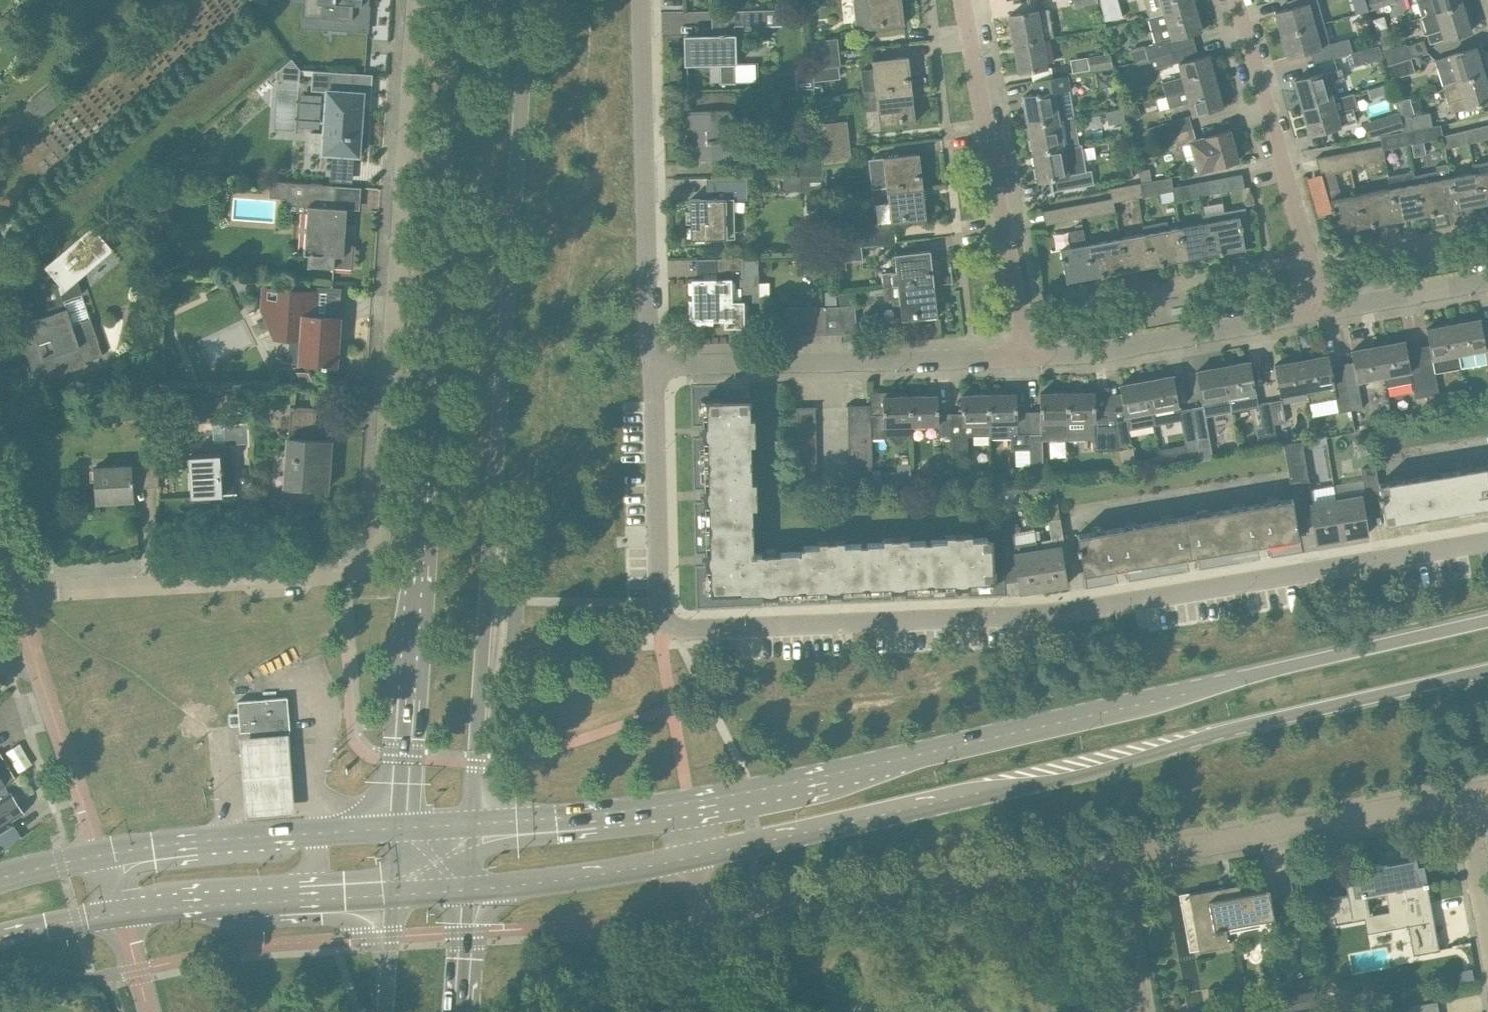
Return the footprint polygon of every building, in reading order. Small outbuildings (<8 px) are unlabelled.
[(292,2),(304,2),(302,26),(368,30),(368,24),(369,0),(292,0),(292,2)] [(858,30),(885,27),(904,24),(902,0),(855,0),(858,30)] [(1165,13),(1194,5),(1193,0),(1161,0),(1165,13)] [(1307,3),(1275,12),(1282,35),(1315,26),(1309,5),(1325,0),(1306,0),(1307,3)] [(1369,10),(1396,2),(1396,0),(1366,0),(1369,10)] [(1421,18),(1463,5),(1461,0),(1416,0),(1421,18)] [(1130,48),(1134,62),(1195,45),(1192,34),(1202,31),(1194,5),(1165,13),(1148,18),(1155,42),(1145,46),(1144,44),(1130,48)] [(1463,5),(1421,18),(1430,44),(1471,31),(1463,5)] [(765,29),(765,8),(742,9),(711,10),(712,35),(686,36),(687,65),(719,64),(721,84),(736,83),(735,64),(734,26),(743,26),(743,30),(765,29)] [(1014,44),(1042,39),(1054,37),(1049,8),(1009,15),(1014,44)] [(1321,47),(1315,26),(1282,35),(1288,58),(1319,49),(1323,60),(1352,51),(1349,39),(1321,47)] [(1380,45),(1386,66),(1411,59),(1410,57),(1427,52),(1424,40),(1407,45),(1406,44),(1393,47),(1387,29),(1376,32),(1380,45)] [(810,40),(812,55),(840,52),(839,37),(810,40)] [(1048,67),(1042,39),(1014,44),(1020,72),(1048,67)] [(1198,55),(1195,45),(1134,62),(1132,63),(1135,74),(1198,55)] [(1390,80),(1386,66),(1380,45),(1351,53),(1355,66),(1382,59),(1388,80),(1390,80)] [(1443,86),(1484,73),(1476,46),(1434,59),(1443,86)] [(840,52),(812,55),(813,69),(841,66),(840,52)] [(1114,64),(1111,52),(1087,56),(1090,71),(1114,67),(1114,64)] [(1162,81),(1165,95),(1216,81),(1208,54),(1179,62),(1183,76),(1162,81)] [(864,92),(865,92),(891,89),(892,94),(912,91),(908,56),(872,60),(873,69),(861,70),(863,92),(864,92)] [(276,79),(299,80),(300,69),(291,59),(277,71),(276,79)] [(1411,59),(1386,66),(1390,80),(1415,73),(1411,59)] [(1302,108),(1333,99),(1329,84),(1345,79),(1342,67),(1314,75),(1295,81),(1302,108)] [(310,131),(309,151),(321,152),(321,154),(339,155),(359,156),(360,138),(360,133),(364,133),(365,120),(361,120),(363,92),(351,92),(353,73),(333,71),(313,70),(311,91),(327,92),(324,132),(310,131)] [(801,89),(814,89),(814,82),(812,70),(801,70),(801,89)] [(1484,73),(1443,86),(1451,113),(1487,102),(1487,85),(1484,73)] [(1024,96),(1026,108),(1023,109),(1025,121),(1028,120),(1029,124),(1074,116),(1067,75),(1033,81),(1035,94),(1024,96)] [(1223,107),(1216,81),(1165,95),(1169,107),(1190,102),(1194,115),(1223,107)] [(61,100),(49,85),(26,104),(27,106),(13,118),(23,131),(61,100)] [(891,89),(865,92),(866,111),(878,109),(880,125),(916,121),(912,91),(892,94),(891,89)] [(735,110),(735,92),(697,93),(698,109),(688,110),(688,135),(698,134),(699,158),(737,158),(736,125),(729,125),(728,110),(735,110)] [(1358,108),(1354,94),(1333,99),(1302,108),(1310,135),(1357,121),(1354,110),(1358,108)] [(1126,122),(1123,107),(1106,110),(1108,125),(1126,122)] [(1404,129),(1399,111),(1364,122),(1368,137),(1404,129)] [(1402,117),(1403,120),(1406,131),(1411,130),(1433,127),(1432,126),(1430,112),(1402,117)] [(1079,145),(1074,116),(1029,124),(1034,153),(1079,145)] [(1149,140),(1157,138),(1193,128),(1189,116),(1146,128),(1149,140)] [(820,123),(823,151),(850,148),(847,120),(820,123)] [(1468,143),(1487,138),(1487,124),(1465,130),(1468,143)] [(1443,135),(1441,125),(1433,127),(1411,130),(1414,143),(1443,138),(1444,138),(1443,135)] [(1195,138),(1193,128),(1157,138),(1160,150),(1189,142),(1197,172),(1213,169),(1213,167),(1238,160),(1230,130),(1204,137),(1204,136),(1195,138)] [(1411,130),(1406,131),(1399,132),(1382,136),(1384,145),(1384,148),(1414,143),(1411,130)] [(1444,138),(1443,138),(1445,148),(1468,143),(1465,130),(1443,135),(1444,138)] [(1079,145),(1034,153),(1039,181),(1050,179),(1053,191),(1094,184),(1092,170),(1069,174),(1067,161),(1081,159),(1079,145)] [(1384,145),(1353,151),(1354,154),(1354,157),(1356,164),(1386,158),(1384,148),(1384,145)] [(852,163),(850,148),(823,151),(824,158),(825,166),(852,163)] [(1353,151),(1316,158),(1321,176),(1335,172),(1341,171),(1355,167),(1356,166),(1356,164),(1354,157),(1354,154),(1353,151)] [(868,159),(871,189),(902,186),(903,190),(923,188),(919,153),(868,159)] [(825,175),(826,175),(825,166),(824,158),(798,159),(799,176),(825,175)] [(1429,199),(1432,215),(1457,210),(1450,177),(1448,163),(1436,165),(1437,171),(1415,174),(1420,200),(1429,199)] [(1475,172),(1479,190),(1487,189),(1487,191),(1487,170),(1475,172)] [(1391,188),(1397,221),(1432,215),(1429,199),(1420,200),(1415,174),(1414,174),(1414,171),(1389,175),(1391,188)] [(1457,210),(1487,204),(1487,191),(1487,189),(1479,190),(1475,172),(1450,177),(1457,210)] [(1207,180),(1210,194),(1244,188),(1241,174),(1207,180)] [(827,190),(825,175),(799,176),(782,177),(783,191),(827,190)] [(748,199),(747,177),(707,179),(707,199),(690,199),(691,239),(727,238),(726,200),(748,199)] [(1141,183),(1144,196),(1173,191),(1174,201),(1176,200),(1174,188),(1175,188),(1174,186),(1173,186),(1172,177),(1141,183)] [(1176,200),(1210,194),(1207,180),(1174,186),(1175,188),(1174,188),(1176,200)] [(337,185),(271,181),(270,197),(289,198),(289,205),(309,207),(306,254),(312,254),(311,266),(333,267),(333,272),(334,272),(334,267),(351,269),(353,245),(345,244),(347,208),(335,207),(337,185)] [(1144,196),(1141,183),(1111,188),(1113,198),(1114,203),(1114,202),(1114,201),(1144,196)] [(343,185),(342,205),(360,206),(361,186),(343,185)] [(927,218),(923,188),(903,190),(902,186),(871,189),(873,205),(888,203),(891,223),(927,218)] [(1342,197),(1339,187),(1326,191),(1328,199),(1331,199),(1332,208),(1331,208),(1332,212),(1333,212),(1337,232),(1373,226),(1369,209),(1360,212),(1357,194),(1342,197)] [(1391,188),(1357,194),(1360,212),(1369,209),(1373,226),(1397,221),(1391,188)] [(1113,198),(1079,204),(1082,218),(1116,212),(1114,203),(1113,198)] [(1082,218),(1079,204),(1044,210),(1046,225),(1082,218)] [(1245,207),(1203,214),(1208,240),(1218,238),(1221,254),(1246,249),(1242,229),(1249,227),(1245,207)] [(1181,228),(1187,260),(1221,254),(1218,238),(1208,240),(1203,214),(1202,214),(1204,223),(1181,228)] [(27,326),(23,327),(34,361),(33,361),(40,379),(36,380),(37,382),(85,366),(84,362),(103,355),(91,319),(73,326),(68,313),(78,309),(71,287),(78,281),(113,251),(99,234),(110,224),(106,218),(47,268),(46,268),(27,283),(35,294),(43,316),(30,321),(31,324),(27,325),(27,326)] [(1162,265),(1187,260),(1181,228),(1169,230),(1167,221),(1144,225),(1145,234),(1149,251),(1159,248),(1162,265)] [(833,235),(834,249),(861,246),(896,242),(894,227),(833,235)] [(1066,282),(1103,275),(1100,259),(1090,261),(1087,244),(1084,228),(1069,231),(1071,247),(1060,249),(1062,258),(1061,258),(1061,262),(1063,262),(1066,282)] [(1162,265),(1159,248),(1149,251),(1145,234),(1121,238),(1127,271),(1162,265)] [(1127,271),(1121,238),(1087,244),(1090,261),(1100,259),(1103,275),(1127,271)] [(863,259),(861,246),(834,249),(836,262),(863,259)] [(914,287),(934,285),(930,250),(894,254),(896,271),(881,273),(883,286),(914,283),(914,287)] [(759,278),(758,257),(715,258),(716,278),(692,279),(693,321),(724,320),(724,327),(745,327),(744,302),(754,301),(753,278),(759,278)] [(914,283),(883,286),(885,300),(892,299),(893,305),(900,304),(902,320),(938,315),(934,285),(914,287),(914,283)] [(261,288),(259,308),(274,337),(280,338),(278,362),(336,365),(339,326),(340,318),(340,317),(318,316),(319,292),(261,288)] [(836,291),(825,292),(825,304),(837,304),(836,291)] [(855,291),(839,293),(840,305),(841,305),(851,304),(851,298),(856,297),(855,291)] [(841,305),(844,333),(858,333),(855,304),(841,305)] [(840,305),(829,306),(829,334),(844,333),(841,305),(840,305)] [(814,306),(799,307),(800,335),(815,334),(814,306)] [(829,306),(814,306),(815,334),(829,334),(829,306)] [(799,307),(785,307),(785,335),(800,335),(799,307)] [(1487,358),(1487,357),(1483,328),(1482,324),(1481,319),(1454,323),(1462,363),(1487,358)] [(1432,359),(1434,372),(1435,372),(1462,367),(1462,363),(1454,323),(1427,329),(1432,359)] [(1378,346),(1384,376),(1386,386),(1413,381),(1405,341),(1378,346)] [(1357,381),(1384,376),(1378,346),(1351,351),(1353,360),(1357,382),(1357,381)] [(1337,397),(1336,390),(1335,385),(1334,386),(1330,364),(1329,355),(1302,360),(1308,390),(1310,402),(1337,397)] [(1308,390),(1302,360),(1275,365),(1280,395),(1308,390)] [(1357,381),(1357,382),(1353,360),(1342,362),(1347,388),(1348,389),(1349,395),(1352,410),(1363,408),(1357,381)] [(1250,361),(1224,366),(1232,409),(1258,404),(1254,381),(1250,361)] [(1337,397),(1340,413),(1352,410),(1349,395),(1348,389),(1347,388),(1342,362),(1330,364),(1334,386),(1335,385),(1336,390),(1337,397)] [(1224,366),(1196,371),(1203,406),(1204,406),(1205,414),(1232,409),(1224,366)] [(1434,372),(1424,374),(1428,397),(1440,394),(1435,372),(1434,372)] [(1428,397),(1424,374),(1412,377),(1417,399),(1428,397)] [(1155,423),(1181,419),(1180,411),(1179,406),(1177,395),(1174,375),(1147,380),(1153,411),(1155,423)] [(1119,444),(1130,442),(1128,429),(1155,423),(1153,411),(1147,380),(1120,385),(1124,407),(1124,409),(1113,409),(1119,444)] [(307,389),(294,389),(293,398),(307,398),(307,389)] [(1120,448),(1119,444),(1113,409),(1096,410),(1095,392),(1068,393),(1069,433),(1095,433),(1095,450),(1120,449),(1120,448)] [(1068,393),(1040,393),(1040,411),(1029,411),(1030,435),(1042,435),(1042,434),(1069,433),(1068,393)] [(951,413),(952,437),(952,456),(968,456),(967,437),(990,436),(989,394),(961,395),(962,412),(951,413)] [(991,436),(1011,436),(1011,448),(1030,448),(1030,435),(1029,411),(1017,411),(1017,394),(989,394),(991,436)] [(911,396),(912,425),(938,424),(939,437),(952,437),(951,413),(939,413),(938,395),(911,396)] [(911,396),(883,397),(883,414),(871,414),(871,418),(872,431),(872,438),(886,438),(886,433),(895,442),(902,442),(912,431),(912,425),(911,396)] [(751,403),(750,398),(720,399),(720,398),(713,398),(713,399),(707,399),(707,425),(705,425),(704,432),(705,439),(707,439),(708,464),(752,463),(752,461),(751,437),(755,435),(756,435),(756,426),(755,426),(751,425),(750,403),(751,403)] [(1282,400),(1270,403),(1274,424),(1286,422),(1282,400)] [(1274,424),(1270,403),(1258,405),(1262,427),(1274,424)] [(848,405),(848,419),(871,418),(871,414),(871,405),(848,405)] [(792,422),(816,422),(815,406),(792,407),(792,422)] [(1203,406),(1192,408),(1201,459),(1213,457),(1208,429),(1205,414),(1204,406),(1203,406)] [(317,408),(290,407),(287,457),(294,458),(292,486),(328,488),(331,441),(314,439),(317,408)] [(1163,465),(1201,459),(1192,408),(1180,411),(1181,419),(1184,434),(1187,449),(1161,453),(1163,465)] [(871,418),(848,419),(848,432),(872,431),(871,418)] [(248,442),(247,422),(225,422),(225,443),(248,442)] [(816,422),(792,422),(793,435),(816,435),(816,422)] [(872,431),(848,432),(849,445),(872,445),(872,438),(872,431)] [(793,448),(816,448),(816,435),(793,435),(793,448)] [(1366,443),(1358,444),(1359,455),(1367,454),(1366,443)] [(872,445),(849,445),(849,458),(872,458),(872,445)] [(793,448),(793,461),(817,460),(816,448),(793,448)] [(234,494),(231,452),(189,455),(191,496),(234,494)] [(158,487),(160,455),(143,455),(144,466),(132,466),(132,465),(95,468),(97,502),(133,500),(132,488),(158,487)] [(872,458),(849,458),(849,472),(872,471),(872,458)] [(793,461),(793,474),(817,473),(817,460),(793,461)] [(1046,478),(1045,462),(1031,463),(1032,478),(1046,478)] [(709,502),(710,528),(754,527),(754,525),(753,525),(753,500),(757,499),(758,499),(758,490),(756,490),(753,489),(752,465),(752,463),(708,464),(709,489),(706,489),(705,496),(707,502),(709,502)] [(1451,473),(1457,511),(1487,506),(1487,466),(1451,473)] [(1367,494),(1336,499),(1343,538),(1368,534),(1363,506),(1382,503),(1379,486),(1376,467),(1362,469),(1367,494)] [(872,471),(849,472),(850,485),(873,485),(872,471)] [(817,473),(793,474),(794,487),(817,486),(817,473)] [(1457,511),(1451,473),(1379,486),(1381,495),(1382,503),(1385,523),(1457,511)] [(1317,542),(1343,538),(1336,499),(1307,504),(1302,479),(1290,481),(1293,498),(1296,517),(1313,514),(1317,542)] [(1041,480),(1028,481),(1029,494),(1042,494),(1041,480)] [(1013,483),(1015,493),(1026,492),(1025,482),(1013,483)] [(1293,498),(1221,510),(1228,549),(1299,537),(1296,517),(1293,498)] [(1228,549),(1221,510),(1149,522),(1156,561),(1228,549)] [(1036,541),(1045,588),(1067,584),(1059,538),(1064,538),(1061,518),(1049,520),(1052,538),(1036,541)] [(1156,561),(1149,522),(1078,534),(1080,545),(1077,546),(1078,552),(1080,552),(1084,573),(1156,561)] [(1003,566),(1016,564),(1021,592),(1045,588),(1036,541),(1014,545),(1011,526),(1001,528),(1003,566)] [(754,529),(754,527),(710,528),(710,553),(708,553),(707,560),(708,567),(711,567),(711,593),(755,592),(754,553),(754,529)] [(931,540),(929,540),(930,584),(955,582),(955,585),(962,586),(969,584),(968,582),(995,581),(994,574),(996,574),(995,567),(994,567),(993,537),(988,537),(967,538),(965,534),(965,533),(956,534),(956,535),(955,539),(931,540)] [(899,589),(901,588),(905,587),(905,585),(930,584),(929,540),(927,540),(903,541),(901,538),(901,537),(892,537),(892,538),(891,542),(867,543),(865,543),(866,587),(892,585),(892,588),(899,589)] [(804,546),(800,546),(802,590),(827,589),(827,591),(834,592),(841,590),(841,588),(866,587),(865,543),(862,543),(862,544),(838,545),(837,541),(837,540),(828,540),(828,541),(827,545),(804,547),(804,546)] [(763,552),(763,553),(754,553),(755,592),(763,592),(763,594),(770,595),(777,594),(777,591),(802,590),(800,546),(800,552),(781,552),(775,552),(769,553),(769,552),(763,552)] [(291,742),(287,697),(238,701),(240,732),(250,731),(251,745),(291,742)] [(4,784),(5,785),(6,784),(6,783),(12,779),(15,777),(0,752),(0,788),(4,784)] [(0,788),(0,799),(9,793),(5,785),(4,784),(0,788)] [(14,825),(14,824),(11,821),(24,813),(18,803),(18,800),(17,798),(16,796),(13,795),(11,792),(9,793),(0,799),(0,833),(14,825)] [(0,833),(0,839),(3,844),(20,834),(14,825),(0,833)] [(1331,901),(1316,904),(1319,920),(1334,917),(1335,924),(1367,918),(1363,895),(1388,890),(1391,907),(1401,905),(1405,926),(1408,925),(1413,954),(1440,949),(1434,920),(1423,863),(1418,865),(1415,851),(1413,852),(1382,858),(1383,863),(1349,870),(1351,875),(1345,877),(1348,895),(1331,898),(1331,901)] [(1275,917),(1269,888),(1220,897),(1219,888),(1189,893),(1200,950),(1229,945),(1226,926),(1275,917)] [(1266,940),(1265,944),(1266,948),(1269,950),(1272,951),(1276,950),(1279,948),(1280,944),(1279,940),(1276,938),(1272,937),(1269,938),(1266,940)] [(1440,993),(1441,992),(1441,990),(1408,996),(1409,1004),(1386,1008),(1387,1010),(1387,1011),(1443,1011),(1440,993)] [(1309,991),(1284,996),(1287,1011),(1312,1007),(1309,991)]
